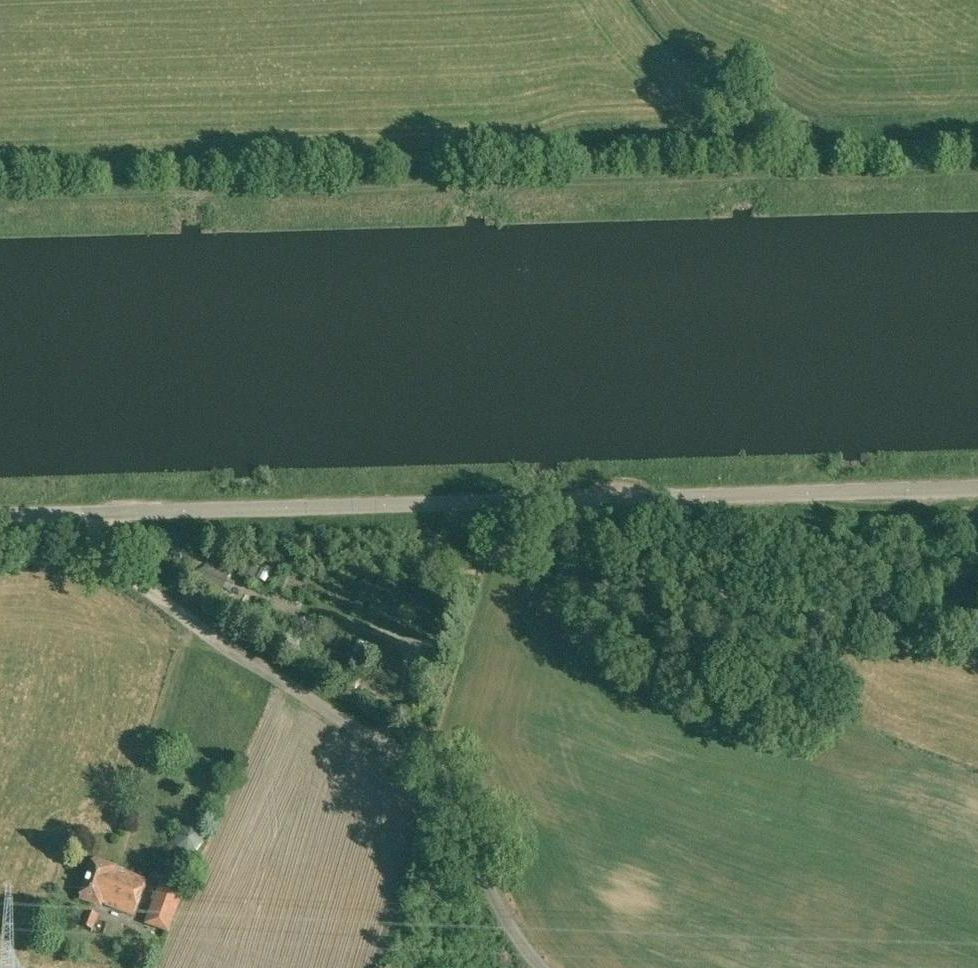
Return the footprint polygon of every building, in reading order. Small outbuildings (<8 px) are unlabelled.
[(195,584),(221,596),(232,572),(206,561),(195,584)] [(259,567),(248,561),(240,576),(252,581),(259,567)] [(256,577),(266,583),(273,571),(262,565),(256,577)] [(177,847),(186,853),(197,851),(204,842),(202,831),(193,824),(182,827),(175,836),(177,847)] [(102,905),(133,916),(146,879),(124,871),(124,869),(94,858),(79,899),(101,907),(102,905)] [(145,924),(169,934),(184,890),(160,881),(145,924)] [(80,925),(93,931),(99,915),(86,911),(80,925)]
